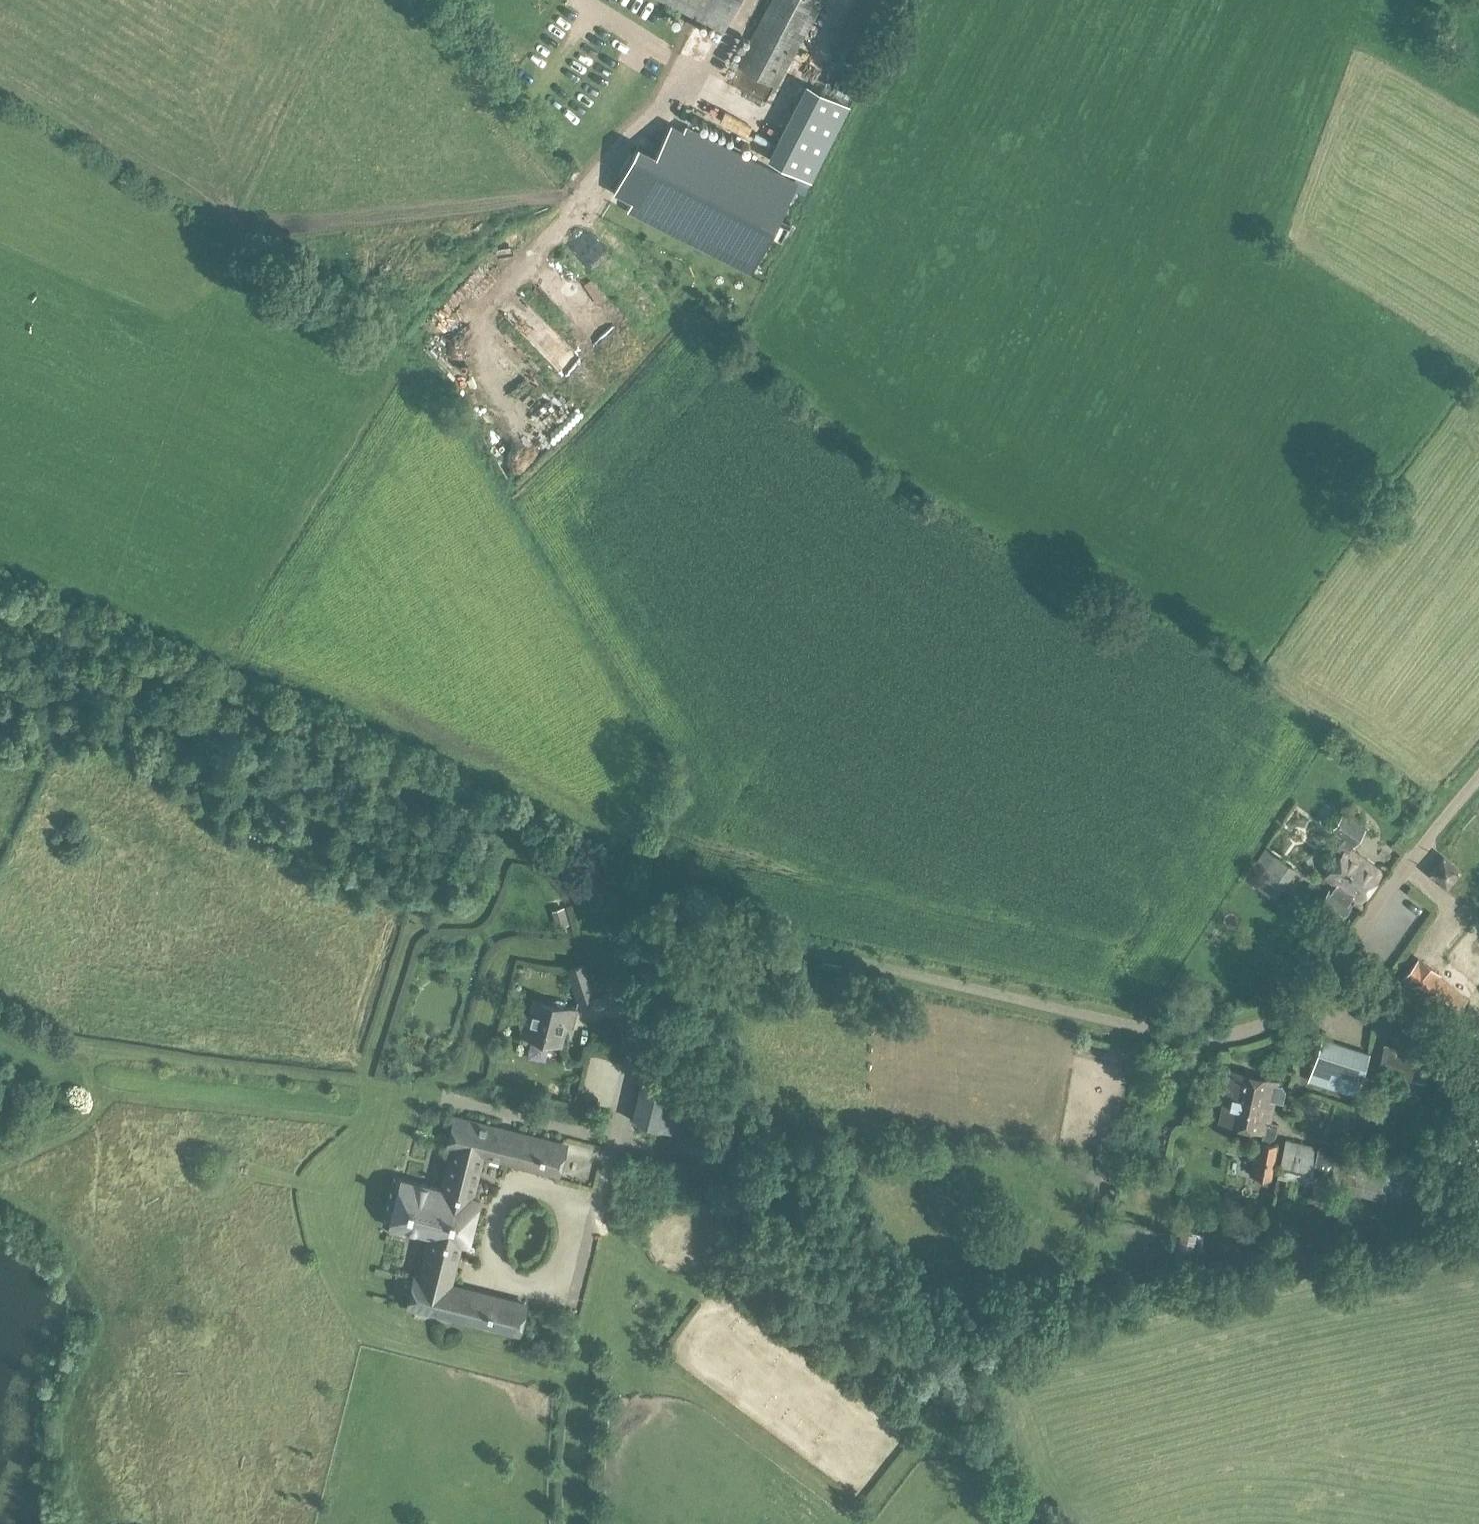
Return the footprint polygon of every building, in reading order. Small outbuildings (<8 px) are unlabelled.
[(724,33),(742,0),(661,0),(724,33)] [(745,51),(738,65),(778,86),(824,0),(771,0),(750,41),(749,43),(745,51)] [(805,173),(838,102),(810,89),(777,160),(805,173)] [(760,110),(750,125),(766,135),(776,120),(760,110)] [(657,154),(638,145),(614,192),(632,202),(630,206),(755,269),(772,235),(783,241),(792,223),(781,217),(798,183),(730,148),(686,126),(684,131),(672,124),(657,154)] [(723,255),(706,264),(711,275),(729,266),(723,255)] [(1344,855),(1328,878),(1337,884),(1320,909),(1341,922),(1358,898),(1362,901),(1384,869),(1351,846),(1352,844),(1354,845),(1366,828),(1344,812),(1331,829),(1344,838),(1336,850),(1344,855)] [(1274,854),(1266,848),(1256,862),(1265,868),(1274,854)] [(564,907),(552,910),(557,927),(569,924),(564,907)] [(1420,959),(1403,978),(1451,1020),(1468,1000),(1420,959)] [(596,995),(585,963),(568,968),(579,1001),(596,995)] [(518,987),(505,1038),(507,1038),(502,1059),(537,1068),(547,1028),(556,1030),(561,1012),(546,1008),(549,995),(518,987)] [(1358,1096),(1371,1053),(1324,1039),(1310,1081),(1358,1096)] [(628,1065),(587,1055),(576,1104),(617,1113),(628,1065)] [(1283,1087),(1278,1086),(1279,1082),(1230,1072),(1225,1097),(1256,1103),(1255,1108),(1273,1111),(1275,1100),(1283,1102),(1285,1090),(1283,1087)] [(667,1083),(635,1081),(633,1125),(665,1127),(667,1083)] [(1256,1103),(1225,1097),(1220,1124),(1265,1133),(1277,1135),(1279,1122),(1271,1120),(1273,1111),(1255,1108),(1256,1103)] [(442,1313),(519,1333),(526,1305),(450,1286),(461,1243),(467,1245),(478,1198),(473,1197),(483,1155),(489,1156),(491,1145),(509,1149),(507,1161),(508,1161),(508,1160),(559,1173),(566,1145),(515,1132),(515,1131),(455,1116),(448,1146),(453,1147),(443,1189),(415,1182),(403,1229),(431,1236),(421,1277),(415,1276),(408,1306),(442,1314),(442,1313)] [(1276,1144),(1255,1140),(1249,1174),(1270,1178),(1276,1144)] [(1435,1173),(1287,1140),(1279,1177),(1314,1185),(1310,1200),(1332,1205),(1335,1190),(1426,1210),(1435,1173)] [(547,1227),(551,1212),(537,1209),(538,1205),(521,1201),(517,1220),(547,1227)] [(1198,1244),(1198,1229),(1177,1228),(1176,1243),(1198,1244)] [(523,1296),(538,1296),(538,1284),(523,1284),(523,1296)]
